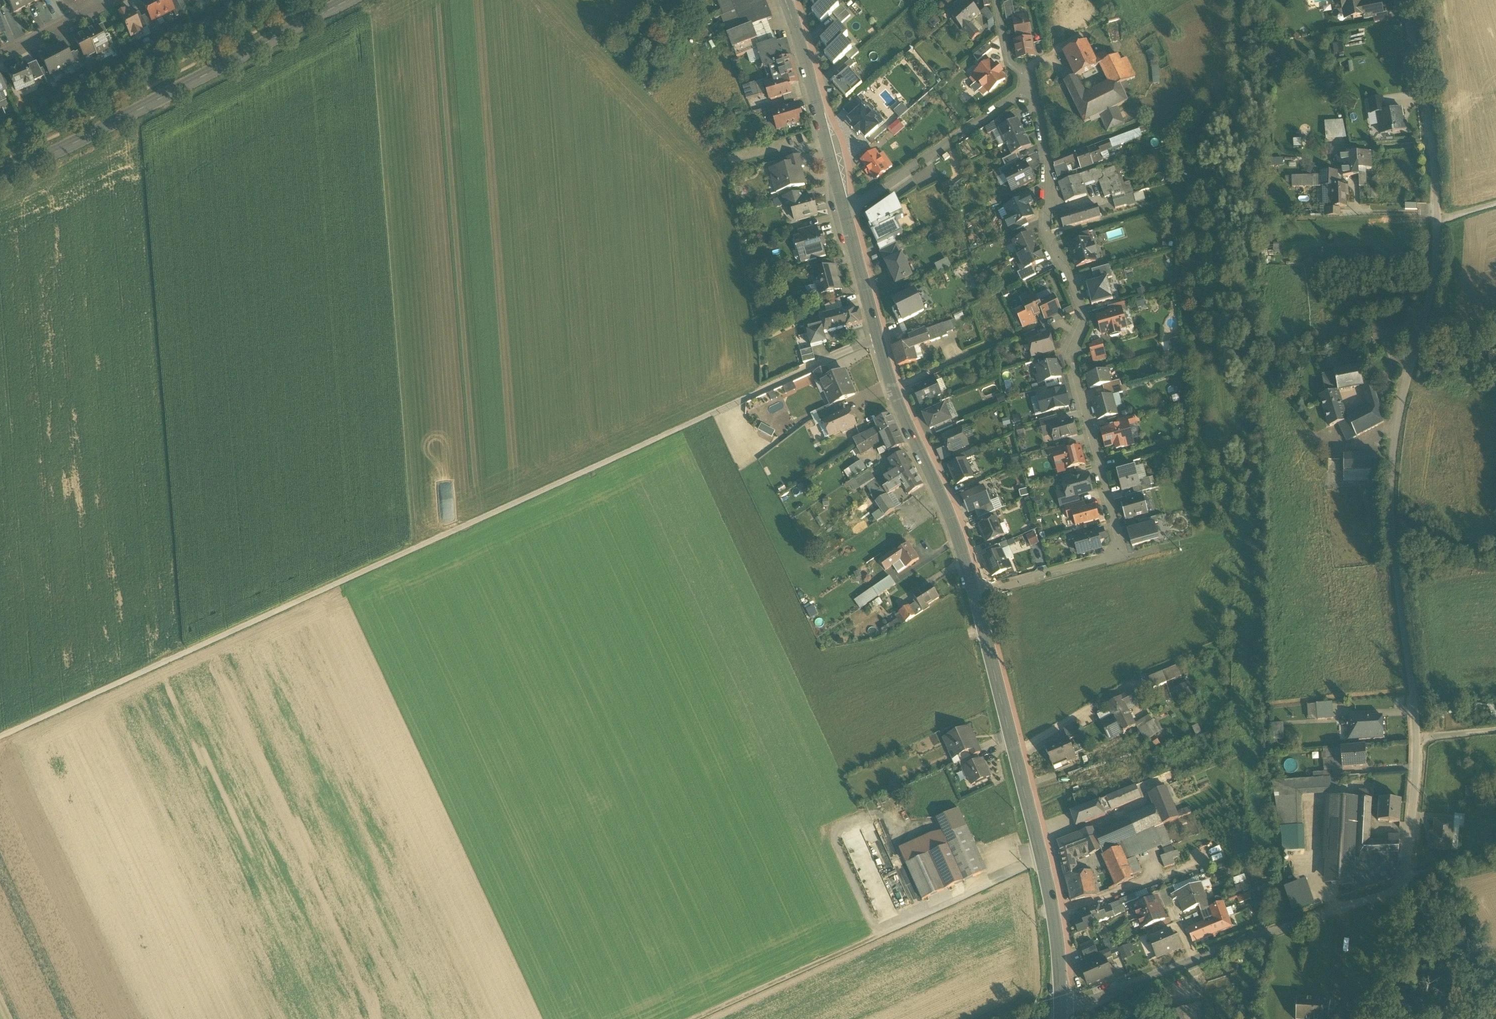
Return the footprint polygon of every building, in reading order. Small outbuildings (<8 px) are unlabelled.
[(1,9),(9,5),(6,0),(0,0),(0,8),(1,9)] [(23,9),(19,0),(6,0),(9,5),(13,14),(23,9)] [(33,4),(31,0),(19,0),(23,9),(33,4)] [(163,16),(154,0),(149,0),(142,3),(148,14),(152,22),(163,16)] [(163,16),(173,11),(169,3),(168,0),(154,0),(163,16)] [(176,0),(175,0),(169,3),(173,11),(176,18),(183,14),(176,0)] [(183,14),(186,6),(183,0),(176,0),(183,14)] [(736,33),(752,26),(752,27),(768,21),(772,19),(765,0),(718,0),(722,11),(724,16),(736,11),(739,20),(732,23),(736,33)] [(817,9),(828,0),(809,0),(817,9)] [(832,14),(839,8),(832,0),(828,0),(817,9),(813,13),(821,23),(832,14)] [(1007,21),(1014,19),(1014,17),(1016,17),(1013,0),(1011,0),(1004,3),(1007,21)] [(1309,10),(1332,6),(1333,6),(1342,4),(1342,0),(1307,0),(1309,10)] [(1365,21),(1374,19),(1383,17),(1380,2),(1363,5),(1362,0),(1342,0),(1342,4),(1344,11),(1346,11),(1352,15),(1353,20),(1365,18),(1365,21)] [(227,11),(234,7),(231,2),(224,5),(227,11)] [(951,16),(961,28),(967,23),(973,18),(974,16),(965,5),(951,16)] [(832,14),(837,19),(846,11),(841,6),(839,8),(832,14)] [(118,15),(130,37),(134,35),(134,36),(139,34),(139,33),(142,31),(133,15),(130,10),(124,13),(124,12),(118,15)] [(977,16),(983,22),(989,16),(983,10),(977,16)] [(713,14),(715,19),(721,17),(724,16),(722,11),(713,14)] [(721,17),(728,36),(736,33),(732,23),(739,20),(736,11),(724,16),(721,17)] [(851,16),(846,11),(837,19),(841,24),(851,16)] [(142,31),(147,28),(141,18),(138,12),(133,15),(142,31)] [(1107,20),(1108,23),(1119,21),(1118,13),(1106,16),(1107,20)] [(148,14),(141,18),(147,28),(149,32),(156,28),(152,22),(148,14)] [(1015,43),(1018,60),(1034,57),(1028,15),(1016,17),(1014,17),(1014,19),(1018,42),(1015,43)] [(941,21),(936,16),(928,23),(933,28),(941,21)] [(1374,19),(1375,25),(1389,23),(1387,16),(1383,17),(1374,19)] [(982,29),(973,18),(967,23),(976,34),(982,29)] [(760,47),(776,42),(768,21),(752,27),(757,40),(760,47)] [(961,28),(971,40),(977,35),(976,34),(967,23),(961,28)] [(97,27),(102,38),(108,35),(102,24),(97,27)] [(728,36),(734,49),(757,40),(752,27),(752,26),(736,33),(728,36)] [(821,42),(830,52),(843,40),(848,36),(839,26),(821,42)] [(97,27),(85,33),(96,53),(96,55),(108,49),(108,48),(105,43),(102,38),(97,27)] [(142,31),(145,38),(150,35),(149,32),(147,28),(142,31)] [(95,53),(96,53),(85,33),(74,39),(80,50),(85,59),(95,53)] [(734,49),(737,58),(747,54),(758,49),(758,48),(760,47),(757,40),(734,49)] [(763,60),(766,69),(771,67),(772,69),(774,68),(774,67),(777,66),(777,64),(780,63),(779,60),(776,47),(787,44),(786,40),(776,42),(760,47),(758,48),(758,49),(763,60)] [(852,50),(843,40),(830,52),(825,56),(834,66),(845,56),(852,50)] [(1075,77),(1098,66),(1094,59),(1086,41),(1063,52),(1075,77)] [(973,56),(978,61),(992,50),(987,44),(973,56)] [(63,45),(51,51),(62,70),(72,65),(73,64),(68,55),(63,45)] [(852,50),(845,56),(850,61),(851,60),(859,53),(854,48),(852,50)] [(750,64),(763,60),(758,49),(747,54),(750,64)] [(74,53),(82,68),(89,65),(85,59),(80,50),(74,53)] [(1156,58),(1152,50),(1146,53),(1150,61),(1156,58)] [(51,76),(62,70),(51,51),(40,57),(46,67),(51,76)] [(72,65),(76,71),(82,68),(74,52),(68,55),(73,64),(72,65)] [(1098,66),(1100,65),(1109,60),(1106,54),(1094,59),(1098,66)] [(1117,56),(1109,60),(1100,65),(1102,69),(1119,61),(1117,56)] [(788,57),(779,60),(780,63),(777,64),(777,66),(784,89),(789,87),(799,85),(791,59),(788,59),(788,57)] [(838,72),(842,77),(849,70),(855,65),(851,60),(850,61),(838,72)] [(1125,60),(1120,62),(1129,81),(1134,78),(1125,60)] [(985,86),(989,92),(1005,79),(1000,73),(1002,72),(997,66),(995,67),(990,61),(975,74),(979,80),(978,81),(983,87),(985,86)] [(1120,62),(1119,61),(1102,69),(1110,86),(1112,89),(1119,86),(1127,82),(1129,81),(1120,62)] [(26,66),(33,82),(44,77),(36,62),(26,66)] [(8,72),(15,89),(21,86),(22,87),(25,89),(34,85),(33,82),(26,66),(25,65),(8,72)] [(784,89),(777,66),(774,67),(774,68),(772,69),(771,67),(766,69),(770,84),(766,85),(769,93),(780,89),(781,91),(785,89),(784,89)] [(40,70),(48,86),(55,83),(51,76),(46,67),(40,70)] [(858,77),(855,77),(849,70),(842,77),(833,84),(847,99),(862,85),(861,84),(861,81),(860,78),(858,77)] [(979,80),(975,74),(969,78),(974,84),(978,81),(979,80)] [(1124,97),(1119,86),(1112,89),(1110,86),(1085,98),(1075,77),(1064,82),(1085,123),(1098,117),(1118,107),(1127,103),(1124,97)] [(976,94),(979,91),(983,87),(978,81),(974,84),(970,87),(976,94)] [(762,82),(756,83),(745,87),(748,99),(760,96),(757,87),(763,85),(762,82)] [(1132,93),(1127,82),(1119,86),(1124,97),(1132,93)] [(783,97),(784,103),(802,98),(799,85),(789,87),(791,94),(783,97)] [(984,96),(989,92),(985,86),(983,87),(979,91),(984,96)] [(785,89),(781,91),(783,97),(791,94),(789,87),(784,89),(785,89)] [(771,100),(783,97),(781,91),(780,89),(769,93),(771,100)] [(843,110),(851,119),(862,109),(865,107),(857,98),(843,110)] [(1383,106),(1382,100),(1369,103),(1370,109),(1383,106)] [(786,109),(784,103),(767,108),(769,115),(773,114),(773,113),(786,109)] [(868,104),(865,107),(862,109),(867,115),(869,114),(875,121),(873,122),(878,128),(884,122),(879,117),(881,116),(874,108),(873,110),(868,104)] [(773,114),(778,130),(800,124),(798,117),(802,116),(799,105),(786,109),(773,113),(773,114)] [(903,105),(895,112),(900,118),(908,111),(903,105)] [(1370,109),(1371,116),(1377,115),(1377,114),(1384,113),(1383,106),(1370,109)] [(1098,117),(1106,132),(1125,123),(1118,107),(1098,117)] [(851,119),(850,120),(854,126),(853,127),(859,134),(861,133),(866,139),(878,128),(873,122),(875,121),(869,114),(867,115),(862,109),(851,119)] [(1377,115),(1381,136),(1382,136),(1381,132),(1392,130),(1392,134),(1394,134),(1407,131),(1405,121),(1404,121),(1402,110),(1384,113),(1377,114),(1377,115)] [(1005,116),(1008,122),(1018,117),(1015,112),(1005,116)] [(985,128),(988,135),(992,132),(999,129),(998,129),(1003,127),(999,119),(985,128)] [(999,129),(1005,143),(1025,134),(1018,119),(1003,127),(998,129),(999,129)] [(905,128),(898,121),(887,130),(894,138),(905,128)] [(1326,122),(1327,139),(1346,138),(1343,121),(1326,122)] [(999,129),(992,132),(999,146),(1005,143),(999,129)] [(1139,130),(1114,140),(1116,147),(1142,137),(1139,130)] [(1031,147),(1025,134),(1005,143),(1011,156),(1012,156),(1016,154),(1031,147)] [(1108,150),(1112,149),(1109,141),(1097,146),(1100,153),(1108,150)] [(1097,146),(1087,149),(1093,164),(1103,161),(1100,153),(1097,146)] [(1081,151),(1075,154),(1077,160),(1081,169),(1093,164),(1087,149),(1081,151)] [(868,150),(859,156),(863,161),(872,155),(868,150)] [(1110,158),(1108,150),(1100,153),(1103,161),(1110,158)] [(863,161),(863,162),(867,168),(870,173),(875,180),(888,171),(887,171),(878,157),(875,153),(872,155),(863,161)] [(1370,153),(1358,154),(1359,169),(1365,169),(1371,169),(1370,153)] [(884,154),(878,157),(887,171),(893,167),(884,154)] [(1002,160),(1005,167),(1015,162),(1019,160),(1016,154),(1012,156),(1011,156),(1002,160)] [(1071,163),(1077,160),(1075,154),(1054,161),(1055,167),(1054,167),(1055,169),(1066,165),(1071,163)] [(1359,175),(1359,169),(1358,154),(1357,154),(1338,155),(1339,164),(1342,164),(1343,177),(1359,176),(1359,175)] [(793,164),(794,170),(801,168),(804,168),(800,155),(787,159),(789,164),(789,165),(793,164)] [(1018,167),(1015,162),(1005,167),(999,170),(1002,176),(1007,173),(1018,167)] [(777,179),(780,192),(805,185),(801,168),(794,170),(793,164),(789,165),(789,164),(771,169),(774,180),(777,179)] [(1008,183),(1012,191),(1034,181),(1025,164),(1018,167),(1007,173),(1011,181),(1008,183)] [(1121,165),(1113,168),(1120,186),(1113,189),(1115,194),(1121,192),(1124,198),(1125,198),(1124,196),(1133,193),(1129,182),(1124,184),(1120,172),(1124,171),(1121,165)] [(1056,171),(1057,178),(1069,173),(1067,167),(1056,171)] [(1104,167),(1096,170),(1099,179),(1100,181),(1103,192),(1113,189),(1120,186),(1113,168),(1105,170),(1104,167)] [(1096,180),(1099,179),(1096,170),(1059,182),(1065,202),(1085,195),(1082,186),(1081,186),(1079,181),(1083,180),(1084,184),(1096,180)] [(1337,185),(1337,179),(1331,179),(1331,178),(1326,178),(1327,172),(1321,172),(1321,175),(1321,185),(1337,185)] [(1007,173),(1002,176),(997,178),(1001,186),(1008,183),(1011,181),(1007,173)] [(1287,176),(1288,189),(1321,187),(1321,185),(1321,175),(1287,176)] [(1323,202),(1332,202),(1332,188),(1323,188),(1323,202)] [(1332,207),(1341,207),(1341,188),(1332,188),(1332,202),(1332,207)] [(1103,192),(1105,197),(1108,196),(1115,194),(1113,189),(1103,192)] [(1368,200),(1379,200),(1378,191),(1368,191),(1368,200)] [(1013,198),(1015,203),(1026,198),(1023,192),(1013,198)] [(1126,205),(1124,198),(1121,192),(1115,194),(1108,196),(1110,202),(1113,210),(1126,205)] [(786,205),(786,206),(792,205),(792,204),(803,200),(801,193),(784,198),(786,205)] [(1125,198),(1124,198),(1126,205),(1127,205),(1128,207),(1136,205),(1136,203),(1134,196),(1133,193),(1124,196),(1125,198)] [(1143,193),(1134,196),(1136,203),(1145,201),(1143,193)] [(1005,219),(1009,227),(1010,227),(1026,219),(1033,216),(1028,205),(1032,203),(1029,196),(1026,198),(1015,203),(1005,208),(1010,217),(1005,219)] [(786,205),(784,198),(773,201),(775,208),(786,205)] [(795,221),(795,222),(818,216),(812,198),(803,200),(792,204),(792,205),(795,204),(799,220),(795,221)] [(872,232),(878,246),(894,238),(903,234),(897,221),(904,218),(901,212),(902,212),(895,198),(868,218),(870,222),(874,231),(872,232)] [(1096,207),(1088,210),(1066,216),(1068,225),(1091,219),(1099,216),(1096,207)] [(1010,217),(1005,208),(998,211),(1002,221),(1005,219),(1010,217)] [(1010,227),(1012,232),(1028,224),(1026,219),(1010,227)] [(808,235),(809,239),(819,237),(817,227),(796,233),(798,238),(808,235)] [(1014,242),(1020,256),(1037,247),(1031,234),(1014,242)] [(804,254),(806,261),(825,256),(823,247),(826,247),(823,236),(819,237),(809,239),(808,235),(798,238),(794,239),(796,250),(803,248),(804,253),(804,254)] [(1068,238),(1070,245),(1080,242),(1078,235),(1068,238)] [(878,246),(881,252),(896,244),(897,244),(894,238),(878,246)] [(1070,245),(1076,267),(1096,262),(1094,254),(1096,254),(1093,246),(1091,247),(1089,247),(1087,241),(1090,240),(1089,239),(1085,240),(1080,242),(1070,245)] [(881,252),(886,263),(901,255),(896,244),(881,252)] [(1044,261),(1037,247),(1020,256),(1015,258),(1016,259),(1016,258),(1019,265),(1022,263),(1025,270),(1032,266),(1044,261)] [(886,263),(896,284),(912,277),(904,261),(901,255),(886,263)] [(904,261),(912,277),(919,273),(911,257),(904,261)] [(810,267),(812,273),(815,272),(834,268),(835,267),(833,261),(810,267)] [(937,266),(939,272),(950,267),(947,261),(937,266)] [(1018,273),(1022,282),(1036,275),(1032,266),(1025,270),(1022,271),(1018,273)] [(1092,271),(1095,282),(1108,279),(1108,280),(1113,278),(1109,266),(1092,271)] [(818,286),(816,287),(806,289),(808,298),(818,296),(821,295),(841,290),(838,279),(837,280),(834,268),(815,272),(818,286)] [(1086,285),(1092,306),(1113,300),(1108,280),(1108,279),(1095,282),(1086,285)] [(1178,286),(1176,280),(1169,282),(1171,288),(1178,286)] [(1146,296),(1144,289),(1137,291),(1139,298),(1146,296)] [(893,311),(899,324),(924,312),(914,292),(894,301),(897,309),(893,311)] [(1020,297),(1023,304),(1029,301),(1026,294),(1020,297)] [(1053,297),(1039,303),(1043,313),(1042,313),(1045,320),(1060,313),(1061,312),(1053,297)] [(1033,318),(1042,313),(1043,313),(1039,303),(1036,298),(1029,301),(1023,304),(1026,311),(1029,319),(1033,318)] [(827,314),(843,310),(840,299),(825,306),(827,314)] [(1146,307),(1145,301),(1136,303),(1138,309),(1146,307)] [(1108,308),(1110,315),(1126,310),(1125,303),(1108,308)] [(1060,313),(1063,319),(1075,314),(1072,307),(1061,312),(1060,313)] [(859,309),(844,313),(845,327),(863,323),(859,309)] [(1110,333),(1111,338),(1120,336),(1119,331),(1134,327),(1129,309),(1126,310),(1110,315),(1098,318),(1102,335),(1110,333)] [(819,316),(820,317),(822,324),(824,333),(845,328),(845,327),(844,313),(843,310),(827,314),(819,316)] [(1035,322),(1033,318),(1029,319),(1026,311),(1018,315),(1023,328),(1035,322)] [(806,335),(808,335),(807,331),(809,331),(808,328),(822,324),(820,317),(814,319),(815,321),(803,324),(806,335)] [(955,320),(947,323),(950,333),(958,330),(955,320)] [(947,323),(925,331),(929,342),(951,335),(950,333),(947,323)] [(824,333),(822,324),(808,328),(809,331),(807,331),(808,335),(811,347),(827,343),(824,333)] [(925,331),(920,333),(924,344),(929,342),(925,331)] [(1024,336),(1025,341),(1028,340),(1037,338),(1035,331),(1024,336)] [(920,346),(924,344),(920,333),(909,338),(911,343),(913,348),(920,346)] [(1028,340),(1032,357),(1054,351),(1050,334),(1037,338),(1028,340)] [(1181,348),(1178,338),(1169,340),(1172,351),(1181,348)] [(1090,347),(1091,354),(1104,350),(1101,342),(1093,344),(1093,346),(1090,347)] [(893,348),(898,366),(917,361),(913,348),(911,343),(893,348)] [(913,348),(917,361),(924,359),(920,346),(913,348)] [(800,352),(803,363),(815,360),(812,349),(800,352)] [(1104,350),(1091,354),(1094,362),(1106,359),(1104,350)] [(1033,363),(1034,368),(1037,368),(1052,364),(1050,358),(1033,363)] [(1037,376),(1038,383),(1045,382),(1056,379),(1061,377),(1057,362),(1052,364),(1037,368),(1039,375),(1037,376)] [(814,373),(819,384),(821,383),(821,382),(831,377),(827,367),(814,373)] [(1360,369),(1334,374),(1338,393),(1363,387),(1364,387),(1360,369)] [(1087,376),(1090,389),(1110,384),(1107,370),(1087,376)] [(828,391),(834,405),(855,395),(848,379),(846,380),(843,373),(845,372),(844,371),(831,377),(821,382),(821,383),(826,393),(828,391)] [(1337,393),(1338,393),(1334,374),(1322,376),(1326,395),(1336,392),(1337,393)] [(921,381),(924,386),(935,381),(933,376),(921,381)] [(1045,382),(1047,388),(1058,385),(1056,379),(1045,382)] [(936,383),(941,393),(947,390),(942,380),(936,383)] [(914,391),(920,404),(941,395),(941,393),(936,383),(935,381),(924,386),(914,391)] [(1103,386),(1104,392),(1121,387),(1120,381),(1103,386)] [(793,383),(783,387),(786,394),(796,390),(793,383)] [(1363,387),(1365,395),(1375,392),(1372,385),(1364,387),(1363,387)] [(1123,393),(1121,387),(1104,392),(1106,398),(1111,396),(1119,394),(1123,393)] [(1029,393),(1031,399),(1038,397),(1048,394),(1047,388),(1029,393)] [(1038,397),(1040,405),(1033,406),(1035,415),(1035,416),(1042,414),(1069,407),(1065,389),(1048,394),(1038,397)] [(833,405),(834,405),(828,391),(826,393),(831,405),(832,406),(833,405)] [(1330,428),(1338,425),(1346,422),(1345,420),(1337,393),(1336,392),(1326,395),(1320,397),(1330,428)] [(1378,403),(1375,392),(1365,395),(1369,408),(1378,403)] [(1005,402),(1002,394),(996,396),(999,404),(1005,402)] [(1111,396),(1115,408),(1122,406),(1119,394),(1111,396)] [(1094,401),(1099,420),(1117,415),(1115,408),(1111,396),(1094,401)] [(1031,399),(1033,406),(1040,405),(1038,397),(1031,399)] [(931,406),(933,412),(944,407),(942,401),(931,406)] [(1384,424),(1378,403),(1369,408),(1347,419),(1356,439),(1372,431),(1384,424)] [(952,404),(945,408),(951,421),(958,417),(952,404)] [(1184,410),(1184,404),(1173,407),(1174,413),(1184,410)] [(831,405),(816,412),(819,418),(835,411),(833,405),(832,406),(831,405)] [(924,416),(930,430),(934,428),(951,421),(945,408),(944,407),(933,412),(924,416)] [(835,411),(819,418),(821,423),(822,424),(827,422),(826,421),(838,416),(835,411)] [(813,420),(819,418),(816,412),(811,414),(813,420)] [(826,421),(827,422),(833,436),(841,432),(841,433),(843,434),(847,433),(847,431),(847,430),(856,426),(852,416),(850,417),(847,412),(838,416),(826,421)] [(874,422),(877,428),(880,435),(896,427),(890,414),(874,422)] [(1040,421),(1042,429),(1051,427),(1051,426),(1058,424),(1056,416),(1040,421)] [(1117,421),(1119,427),(1128,425),(1128,426),(1136,424),(1134,417),(1117,421)] [(1011,425),(1009,418),(1002,420),(1004,427),(1011,425)] [(1347,443),(1356,439),(1347,419),(1345,420),(1346,422),(1338,425),(1347,443)] [(1053,434),(1055,442),(1077,436),(1073,420),(1058,424),(1051,426),(1051,427),(1053,434)] [(934,428),(936,433),(953,426),(951,421),(934,428)] [(827,439),(833,436),(827,422),(822,424),(821,423),(820,423),(821,425),(819,425),(825,438),(827,439)] [(762,424),(758,431),(772,438),(775,432),(762,424)] [(1140,439),(1136,424),(1128,426),(1132,441),(1140,439)] [(1115,446),(1116,450),(1125,448),(1124,443),(1132,441),(1128,426),(1128,425),(1119,427),(1102,432),(1106,448),(1115,446)] [(904,446),(896,427),(880,435),(884,441),(883,441),(885,444),(888,451),(889,453),(904,446)] [(1044,436),(1053,434),(1051,427),(1042,429),(1044,436)] [(871,441),(880,435),(877,428),(867,433),(870,440),(871,441)] [(947,446),(950,454),(961,449),(963,449),(965,448),(967,446),(969,446),(961,429),(943,437),(947,446)] [(853,440),(857,449),(870,440),(867,433),(853,440)] [(857,449),(861,455),(883,441),(884,441),(880,435),(871,441),(870,440),(857,449)] [(880,454),(888,451),(885,444),(877,448),(880,454)] [(1047,450),(1049,456),(1053,455),(1066,451),(1065,445),(1047,450)] [(937,451),(942,462),(952,457),(950,454),(947,446),(937,451)] [(1065,464),(1067,469),(1085,465),(1084,464),(1085,462),(1084,458),(1083,457),(1080,447),(1066,451),(1053,455),(1055,463),(1060,466),(1065,464)] [(956,458),(958,463),(965,460),(966,461),(975,457),(972,451),(956,458)] [(896,472),(899,478),(913,469),(905,453),(890,462),(896,472)] [(1020,464),(1018,455),(1010,456),(1012,466),(1020,464)] [(1343,472),(1343,480),(1366,480),(1366,472),(1374,474),(1378,457),(1367,457),(1344,457),(1343,472)] [(949,467),(957,485),(973,478),(966,461),(965,460),(958,463),(949,467)] [(855,477),(864,471),(860,465),(863,464),(861,461),(859,463),(859,462),(849,468),(855,477)] [(1057,472),(1067,469),(1065,464),(1060,466),(1055,463),(1057,472)] [(1143,466),(1136,468),(1139,482),(1147,480),(1143,466)] [(1117,473),(1122,492),(1133,489),(1137,488),(1141,487),(1139,482),(1136,468),(1117,473)] [(923,486),(913,469),(899,478),(890,484),(885,488),(890,495),(893,493),(904,486),(908,494),(923,486)] [(870,472),(856,480),(861,488),(862,489),(867,486),(869,489),(877,484),(870,472)] [(896,472),(887,478),(890,484),(899,478),(896,472)] [(1366,480),(1343,480),(1343,483),(1372,482),(1374,474),(1366,472),(1366,480)] [(1062,477),(1064,483),(1074,480),(1072,474),(1062,477)] [(1068,498),(1068,499),(1077,496),(1092,492),(1088,477),(1074,480),(1064,483),(1066,491),(1068,498)] [(869,489),(873,495),(885,488),(890,484),(887,478),(877,484),(869,489)] [(856,480),(855,479),(849,483),(854,492),(861,488),(856,480)] [(1137,488),(1138,494),(1152,490),(1149,479),(1147,480),(1139,482),(1141,487),(1137,488)] [(873,495),(878,502),(887,497),(890,495),(885,488),(873,495)] [(962,497),(969,513),(975,510),(990,503),(983,488),(962,497)] [(1027,489),(1019,491),(1021,498),(1029,496),(1027,489)] [(1058,493),(1059,500),(1068,498),(1066,491),(1058,493)] [(901,506),(893,493),(890,495),(887,497),(895,510),(897,508),(901,506)] [(1125,497),(1127,503),(1144,498),(1143,493),(1135,495),(1125,497)] [(1062,508),(1065,507),(1079,504),(1077,496),(1068,499),(1068,498),(1059,500),(1062,508)] [(895,510),(887,497),(878,502),(882,509),(886,516),(895,510)] [(905,518),(919,508),(912,498),(901,506),(897,508),(901,513),(905,518)] [(1121,505),(1125,520),(1148,514),(1145,500),(1144,498),(1127,503),(1121,505)] [(998,499),(991,502),(995,512),(1002,508),(998,499)] [(1151,499),(1145,500),(1148,514),(1154,512),(1151,499)] [(975,510),(979,519),(995,512),(991,502),(990,503),(975,510)] [(1084,502),(1079,504),(1065,507),(1067,514),(1072,513),(1072,512),(1086,508),(1084,502)] [(1073,517),(1076,526),(1099,520),(1096,506),(1086,509),(1086,508),(1072,512),(1072,513),(1073,517)] [(877,522),(886,516),(882,509),(872,515),(877,522)] [(901,513),(881,527),(890,540),(911,526),(905,518),(901,513)] [(993,513),(982,518),(984,523),(995,518),(993,513)] [(820,517),(816,520),(820,527),(825,525),(820,517)] [(980,525),(987,543),(1003,536),(999,527),(996,518),(995,518),(984,523),(980,525)] [(1139,523),(1140,529),(1154,525),(1158,524),(1156,518),(1139,523)] [(999,527),(1003,536),(1009,533),(1005,524),(999,527)] [(1154,525),(1140,529),(1128,532),(1132,547),(1151,542),(1158,540),(1157,536),(1154,525)] [(1070,534),(1071,540),(1075,539),(1088,535),(1087,530),(1070,534)] [(1075,539),(1079,554),(1100,548),(1105,540),(1102,532),(1088,535),(1075,539)] [(1035,533),(1026,536),(1031,547),(1039,544),(1035,533)] [(1001,551),(1009,548),(1006,542),(998,546),(1001,551)] [(885,571),(893,566),(901,560),(907,568),(919,560),(908,544),(897,552),(896,551),(879,562),(885,571)] [(985,552),(988,557),(1001,551),(998,546),(985,552)] [(1006,562),(1008,561),(1014,559),(1009,547),(1009,548),(1001,551),(1006,562)] [(984,559),(992,577),(1007,570),(1011,568),(1008,561),(1006,562),(1001,551),(988,557),(984,559)] [(898,574),(907,568),(901,560),(893,566),(898,574)] [(870,567),(861,570),(863,578),(872,575),(870,567)] [(875,589),(891,578),(890,576),(854,600),(860,609),(880,596),(875,589)] [(875,589),(880,596),(896,585),(891,578),(875,589)] [(919,600),(926,611),(931,607),(930,605),(941,598),(934,586),(917,597),(919,600)] [(880,599),(869,605),(873,611),(883,604),(880,599)] [(918,604),(912,608),(917,616),(926,611),(919,600),(916,602),(918,604)] [(907,622),(917,616),(912,608),(910,606),(901,612),(907,622)] [(814,607),(806,610),(810,619),(818,616),(814,607)] [(894,616),(897,620),(901,626),(907,622),(901,612),(894,616)] [(885,636),(901,626),(897,620),(881,629),(885,636)] [(1177,666),(1162,673),(1167,683),(1182,677),(1177,666)] [(1149,679),(1154,689),(1167,683),(1162,673),(1157,675),(1149,679)] [(1189,683),(1181,686),(1184,695),(1192,692),(1189,683)] [(1168,690),(1171,700),(1184,695),(1181,686),(1168,690)] [(1171,700),(1168,690),(1163,692),(1166,702),(1171,700)] [(1132,691),(1121,697),(1125,705),(1135,700),(1137,699),(1132,691)] [(1128,710),(1125,705),(1121,697),(1107,704),(1109,709),(1114,717),(1101,723),(1109,739),(1123,732),(1124,733),(1125,733),(1124,732),(1136,725),(1135,724),(1128,710)] [(1138,705),(1135,700),(1125,705),(1128,710),(1138,705)] [(1317,705),(1318,720),(1334,719),(1333,703),(1317,705)] [(1114,717),(1109,709),(1097,715),(1101,723),(1114,717)] [(1136,725),(1138,730),(1153,721),(1150,715),(1135,724),(1136,725)] [(1348,723),(1349,741),(1382,739),(1381,721),(1367,722),(1367,718),(1345,719),(1345,723),(1348,723)] [(1156,719),(1153,721),(1160,732),(1163,730),(1156,719)] [(1143,732),(1148,739),(1160,732),(1153,721),(1138,730),(1141,734),(1143,732)] [(1068,740),(1068,741),(1080,736),(1074,723),(1063,730),(1067,740),(1068,740)] [(1202,732),(1198,725),(1192,727),(1196,735),(1202,732)] [(1274,725),(1275,739),(1283,739),(1283,725),(1274,725)] [(956,749),(959,756),(975,749),(970,737),(973,736),(969,728),(957,733),(957,735),(946,740),(951,751),(956,749)] [(1213,731),(1197,738),(1199,743),(1215,736),(1213,731)] [(1154,736),(1146,741),(1152,749),(1160,743),(1154,736)] [(1044,748),(1051,766),(1065,760),(1067,763),(1075,759),(1068,741),(1068,740),(1067,740),(1054,745),(1053,744),(1044,748)] [(959,756),(961,762),(977,755),(980,753),(978,747),(975,749),(959,756)] [(1342,760),(1342,761),(1350,760),(1350,758),(1365,758),(1365,748),(1341,749),(1342,760)] [(980,761),(977,755),(961,762),(959,763),(963,770),(965,769),(965,768),(980,761)] [(1365,766),(1365,758),(1350,758),(1350,760),(1342,761),(1342,768),(1365,766)] [(965,769),(972,784),(989,776),(982,760),(980,761),(965,768),(965,769)] [(1326,761),(1327,778),(1343,776),(1342,768),(1342,761),(1342,760),(1326,761)] [(1283,839),(1283,852),(1305,851),(1302,791),(1331,790),(1330,778),(1282,782),(1273,782),(1283,839)] [(898,780),(889,781),(890,790),(899,789),(898,780)] [(1111,810),(1140,799),(1135,786),(1106,797),(1106,798),(1111,810)] [(1163,825),(1179,818),(1177,813),(1166,787),(1148,795),(1155,812),(1156,812),(1162,825),(1163,825)] [(1465,797),(1478,798),(1479,796),(1486,796),(1486,789),(1466,788),(1465,797)] [(1358,798),(1355,860),(1399,859),(1399,843),(1388,843),(1370,843),(1372,799),(1371,799),(1371,791),(1359,790),(1359,798),(1358,798)] [(1336,797),(1326,797),(1323,861),(1325,861),(1332,861),(1336,797)] [(1335,861),(1355,860),(1358,798),(1336,797),(1332,861),(1335,861)] [(1071,811),(1077,827),(1089,822),(1105,816),(1104,813),(1111,810),(1106,798),(1071,811)] [(1378,822),(1400,823),(1401,801),(1380,800),(1379,814),(1377,814),(1376,820),(1379,820),(1378,822)] [(1189,808),(1177,813),(1179,818),(1191,813),(1189,808)] [(942,832),(944,836),(966,826),(958,809),(936,818),(942,832)] [(1154,829),(1162,825),(1156,812),(1155,812),(1129,822),(1135,837),(1154,829)] [(1429,849),(1451,851),(1453,823),(1435,821),(1434,834),(1433,839),(1430,839),(1429,849)] [(1119,844),(1135,837),(1129,822),(1095,836),(1096,838),(1101,850),(1102,851),(1119,844)] [(1162,825),(1154,829),(1162,847),(1163,850),(1172,846),(1163,825),(1162,825)] [(948,845),(929,854),(946,889),(981,874),(969,847),(975,845),(973,840),(966,826),(944,836),(948,845)] [(1084,842),(1096,838),(1095,836),(1092,829),(1087,830),(1079,833),(1058,842),(1060,851),(1071,847),(1084,842)] [(1135,858),(1162,847),(1154,829),(1135,837),(1119,844),(1120,848),(1127,862),(1135,858)] [(899,848),(906,864),(929,854),(948,845),(944,836),(942,832),(931,834),(899,848)] [(1096,838),(1084,842),(1089,855),(1101,850),(1096,838)] [(1074,859),(1089,855),(1084,842),(1071,847),(1074,859)] [(1101,852),(1103,855),(1120,848),(1119,844),(1102,851),(1101,852)] [(969,847),(981,874),(987,871),(975,845),(969,847)] [(1172,846),(1163,850),(1165,855),(1171,853),(1174,852),(1172,846)] [(1075,865),(1074,859),(1071,847),(1060,851),(1063,867),(1075,865)] [(1127,862),(1120,848),(1103,855),(1117,886),(1134,879),(1133,876),(1127,862)] [(1174,852),(1171,853),(1173,859),(1180,856),(1178,850),(1174,852)] [(1161,857),(1165,868),(1175,864),(1173,859),(1171,853),(1165,855),(1161,857)] [(922,900),(946,889),(929,854),(906,864),(922,900)] [(1141,872),(1135,858),(1127,862),(1133,876),(1141,872)] [(1398,869),(1399,859),(1355,860),(1353,886),(1356,891),(1356,892),(1393,879),(1396,877),(1397,873),(1398,869)] [(1335,861),(1332,861),(1325,861),(1325,885),(1331,885),(1335,885),(1353,886),(1355,860),(1335,861)] [(1078,874),(1075,865),(1063,867),(1066,877),(1078,874)] [(1092,870),(1078,874),(1066,877),(1071,901),(1097,895),(1096,889),(1098,889),(1097,885),(1095,886),(1092,870)] [(1235,884),(1241,882),(1246,881),(1245,875),(1233,879),(1235,884)] [(1173,887),(1176,893),(1200,884),(1197,878),(1173,887)] [(899,908),(909,905),(901,880),(891,883),(899,908)] [(1209,880),(1200,884),(1201,888),(1202,888),(1202,889),(1211,885),(1209,880)] [(1315,904),(1307,880),(1285,888),(1293,912),(1315,904)] [(1249,890),(1246,881),(1241,882),(1241,884),(1243,891),(1244,892),(1249,890)] [(1199,907),(1201,912),(1210,908),(1210,907),(1207,901),(1202,889),(1202,888),(1201,888),(1200,884),(1176,893),(1171,895),(1173,900),(1177,899),(1184,913),(1199,907)] [(1243,891),(1241,884),(1235,886),(1237,893),(1243,891)] [(1146,890),(1135,894),(1137,900),(1148,895),(1146,890)] [(1248,893),(1237,898),(1239,904),(1251,899),(1248,893)] [(1124,898),(1124,899),(1126,904),(1137,900),(1135,894),(1124,898)] [(1220,895),(1207,901),(1210,907),(1218,904),(1216,900),(1221,898),(1220,895)] [(1108,905),(1109,907),(1111,911),(1111,910),(1122,906),(1124,905),(1126,904),(1124,899),(1108,905)] [(1134,908),(1138,919),(1161,909),(1156,899),(1134,908)] [(1201,912),(1206,927),(1209,926),(1212,935),(1232,927),(1228,917),(1226,909),(1223,902),(1218,904),(1210,907),(1210,908),(1201,912)] [(1098,904),(1088,908),(1095,924),(1107,920),(1114,916),(1111,910),(1111,911),(1109,907),(1100,910),(1098,904)] [(1111,910),(1114,916),(1125,912),(1122,906),(1111,910)] [(1096,926),(1095,924),(1088,908),(1088,907),(1079,911),(1080,915),(1078,916),(1079,919),(1073,921),(1078,933),(1087,930),(1087,929),(1096,926)] [(1231,908),(1226,909),(1228,917),(1234,915),(1231,908)] [(1138,919),(1142,929),(1165,920),(1161,910),(1138,919)] [(1110,936),(1103,924),(1097,927),(1104,940),(1110,936)] [(1193,943),(1212,935),(1209,926),(1206,927),(1202,928),(1201,926),(1188,930),(1193,943)] [(1147,934),(1149,939),(1160,934),(1158,929),(1147,934)] [(1152,946),(1157,957),(1182,946),(1178,936),(1175,938),(1172,929),(1160,934),(1149,939),(1149,940),(1151,939),(1154,945),(1152,946)] [(1112,948),(1109,939),(1103,941),(1106,951),(1109,950),(1112,948)] [(1102,953),(1098,954),(1093,941),(1080,946),(1085,959),(1088,967),(1105,960),(1102,953)] [(1130,944),(1118,949),(1119,952),(1123,960),(1132,956),(1130,953),(1133,951),(1130,944)] [(1117,946),(1112,948),(1109,950),(1111,955),(1119,952),(1118,949),(1117,946)] [(1106,951),(1102,953),(1105,960),(1112,957),(1111,955),(1109,950),(1106,951)] [(1082,969),(1088,985),(1111,975),(1105,960),(1088,967),(1082,969)] [(1329,1001),(1297,998),(1296,1018),(1328,1018),(1329,1001)] [(1231,1004),(1225,1001),(1219,1002),(1216,1008),(1217,1014),(1223,1017),(1229,1016),(1232,1010),(1231,1004)] [(1193,1005),(1197,1018),(1207,1018),(1202,1002),(1193,1005)] [(1193,1005),(1169,1012),(1171,1018),(1197,1018),(1193,1005)]
